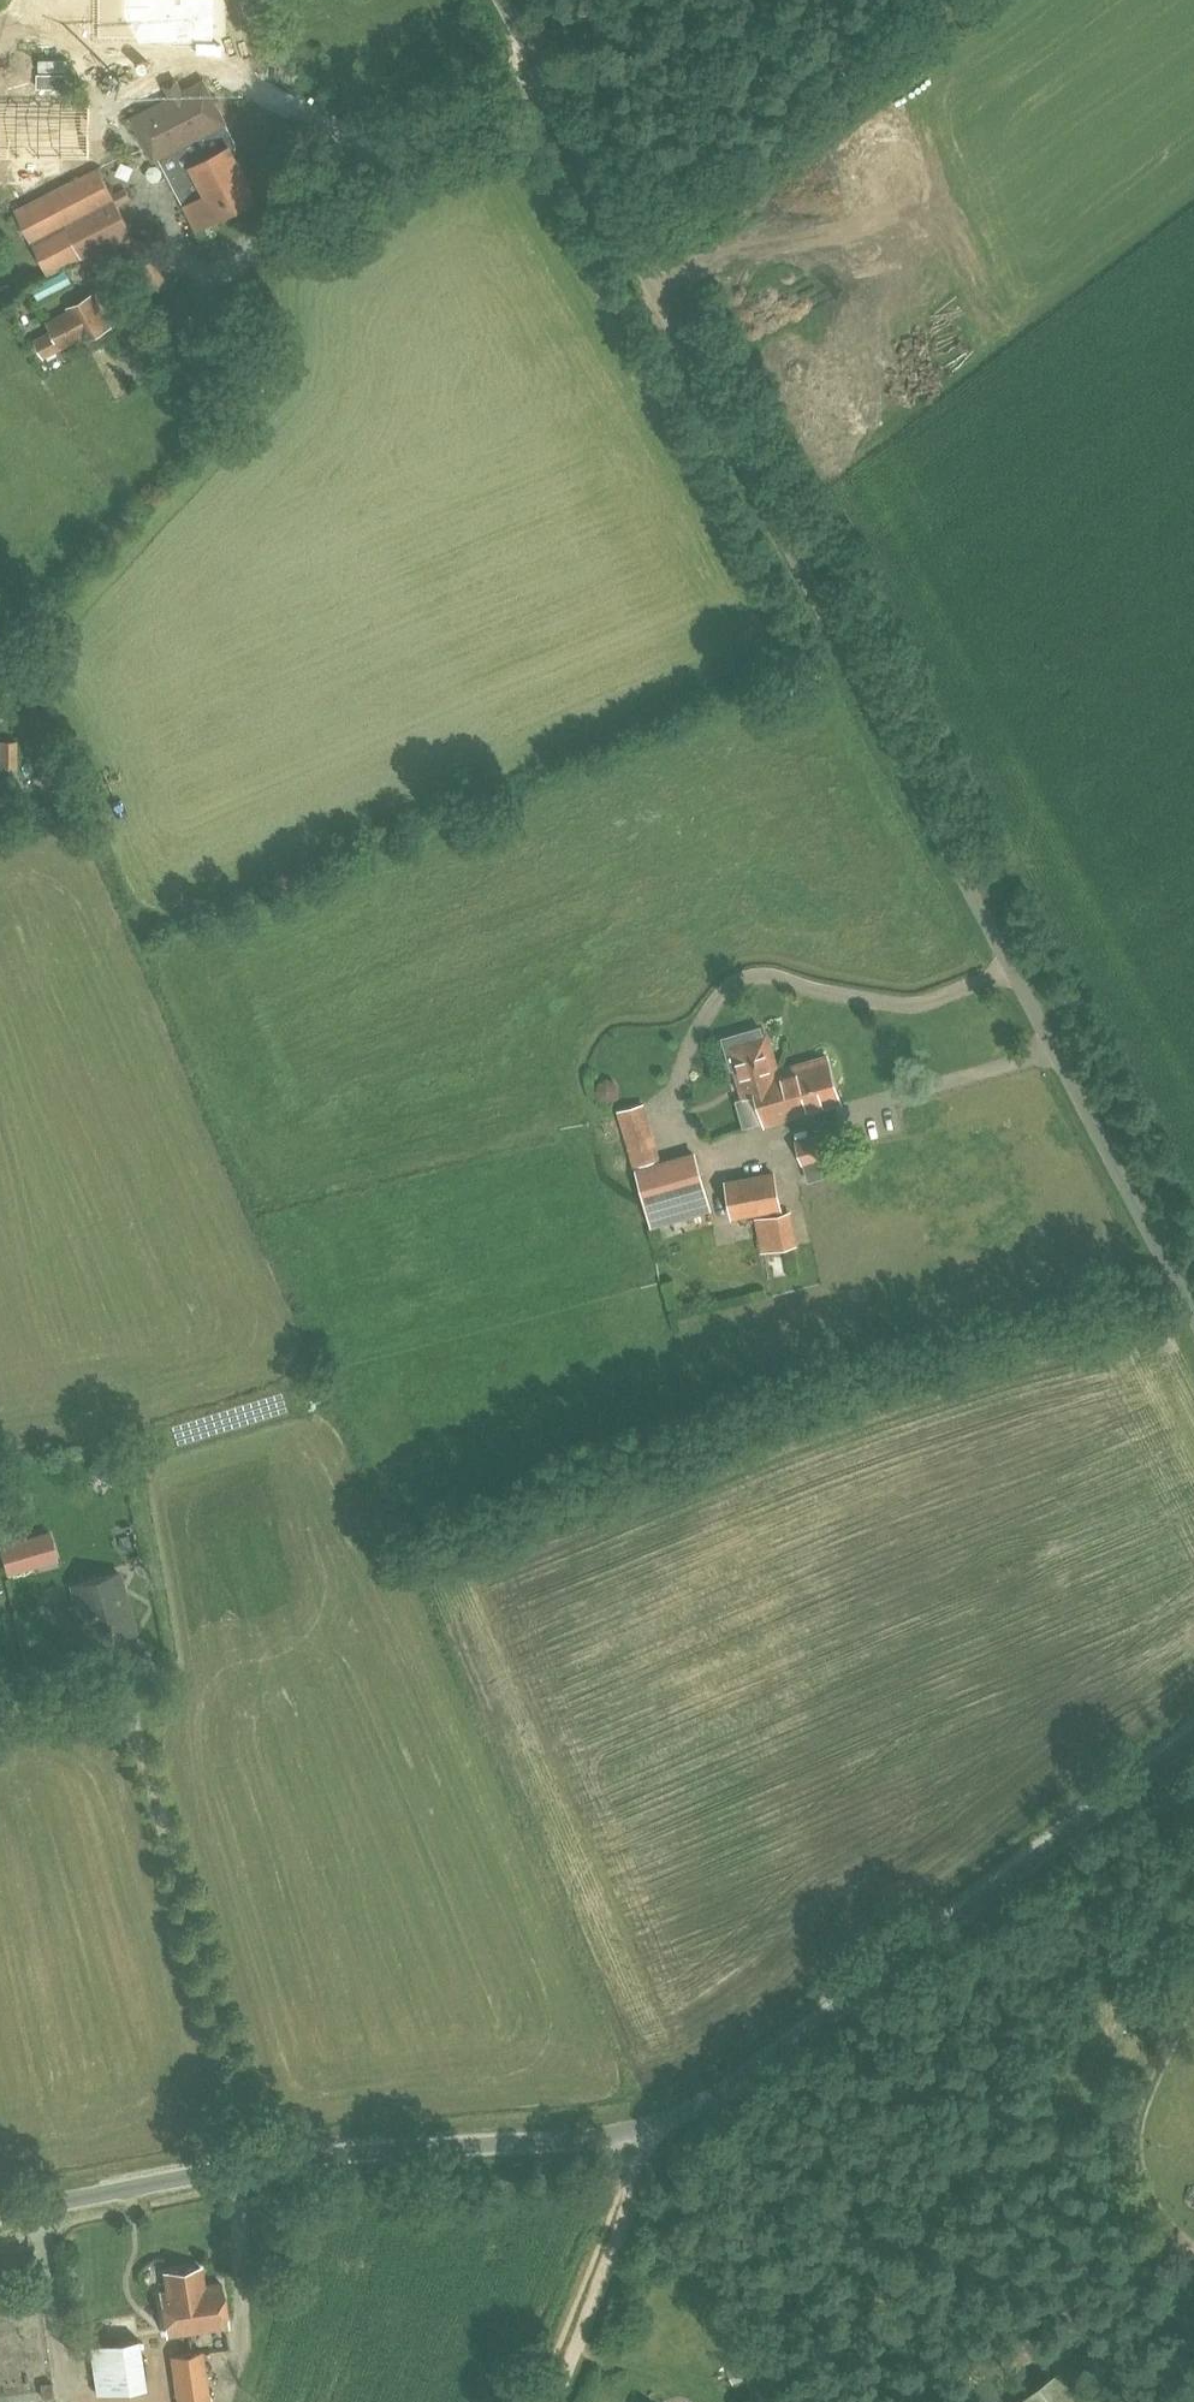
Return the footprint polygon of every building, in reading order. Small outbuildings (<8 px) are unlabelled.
[(213,0),(124,0),(124,14),(141,43),(213,43),(213,0)] [(81,159),(82,106),(0,103),(0,156),(81,159)] [(257,196),(219,125),(160,157),(197,227),(218,216),(257,196)] [(154,257),(130,271),(146,298),(170,283),(154,257)] [(87,337),(108,326),(92,295),(71,307),(73,310),(50,322),(55,332),(38,342),(45,355),(85,333),(87,337)] [(265,389),(277,376),(268,366),(255,379),(265,389)] [(14,737),(0,737),(0,765),(15,765),(14,737)] [(59,779),(52,762),(35,768),(42,785),(59,779)] [(749,1030),(723,1037),(731,1068),(735,1067),(743,1095),(755,1091),(765,1123),(840,1101),(827,1056),(777,1071),(766,1034),(751,1038),(749,1030)] [(659,1158),(644,1104),(619,1111),(634,1165),(659,1158)] [(802,1165),(830,1157),(824,1135),(795,1144),(802,1165)] [(703,1187),(694,1153),(636,1170),(645,1203),(703,1187)] [(731,1224),(758,1220),(763,1250),(796,1244),(791,1211),(761,1216),(759,1205),(777,1202),(772,1174),(724,1182),(729,1210),(731,1224)] [(0,1544),(8,1573),(33,1566),(29,1552),(52,1545),(48,1530),(0,1544)] [(135,1630),(118,1570),(72,1584),(76,1596),(61,1600),(71,1635),(86,1631),(89,1643),(135,1630)] [(184,2288),(203,2285),(200,2266),(165,2272),(168,2291),(161,2292),(167,2335),(191,2331),(184,2288)] [(221,2283),(203,2285),(184,2288),(191,2331),(228,2325),(221,2283)] [(94,2392),(145,2385),(138,2338),(87,2346),(94,2392)] [(203,2350),(170,2356),(177,2401),(211,2401),(203,2350)] [(1015,2401),(1104,2401),(1071,2359),(1015,2401)]
